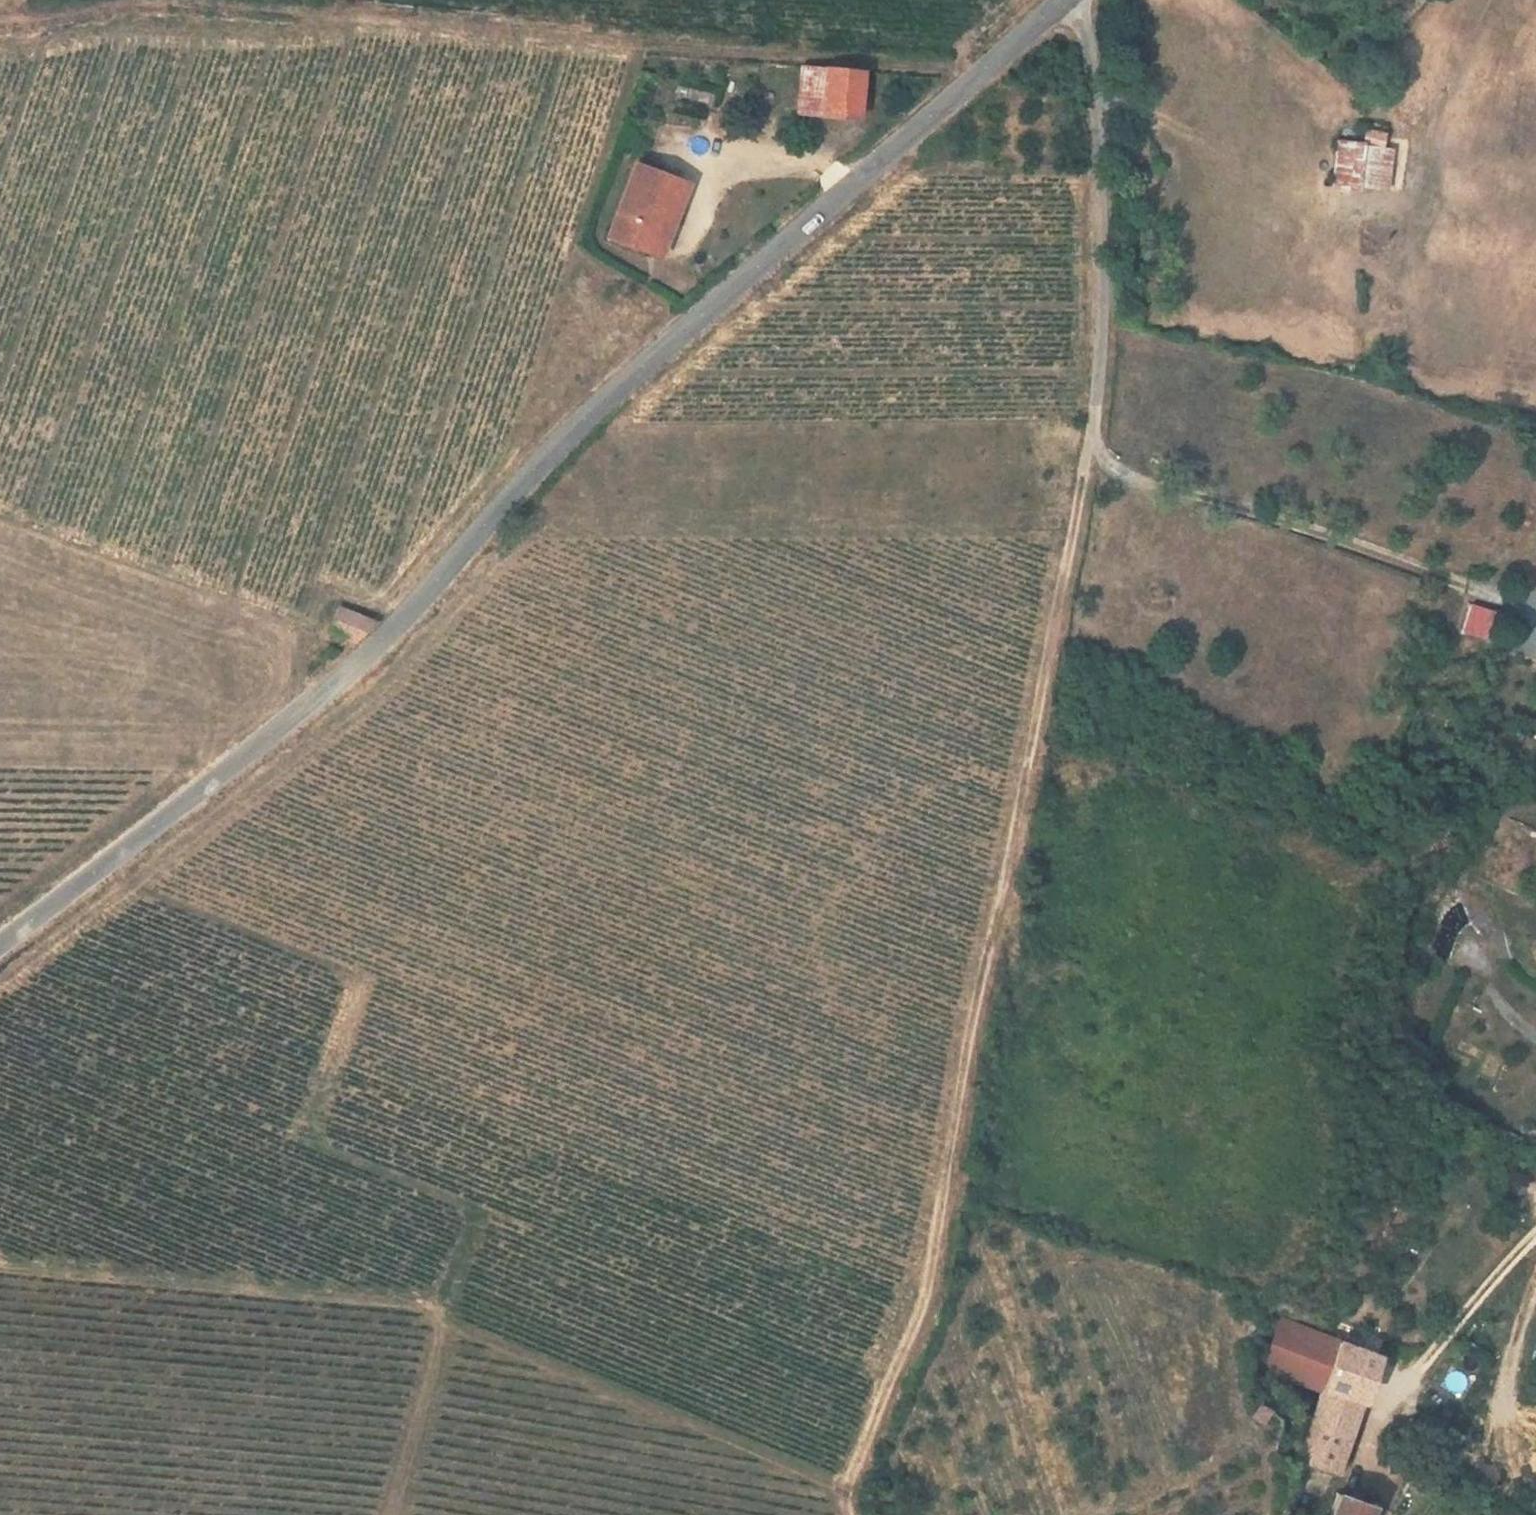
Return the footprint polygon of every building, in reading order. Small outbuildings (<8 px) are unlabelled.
[(823,114),(827,68),(801,67),(798,112),(823,114)] [(864,71),(827,68),(823,114),(861,117),(864,71)] [(1367,129),(1364,145),(1383,147),(1386,133),(1367,129)] [(1383,147),(1364,145),(1359,186),(1387,190),(1392,149),(1383,147)] [(1404,150),(1392,149),(1387,190),(1399,192),(1404,150)] [(657,220),(666,224),(682,182),(636,165),(608,237),(645,251),(657,220)] [(672,226),(666,224),(657,220),(645,251),(660,258),(672,226)] [(1469,603),(1461,633),(1486,640),(1494,611),(1469,603)] [(353,642),(375,623),(339,609),(330,632),(339,636),(353,642)] [(1365,1360),(1390,1368),(1394,1349),(1346,1338),(1342,1354),(1365,1360)] [(1359,1493),(1390,1368),(1365,1360),(1342,1354),(1313,1347),(1301,1392),(1343,1404),(1323,1484),(1359,1493)]
